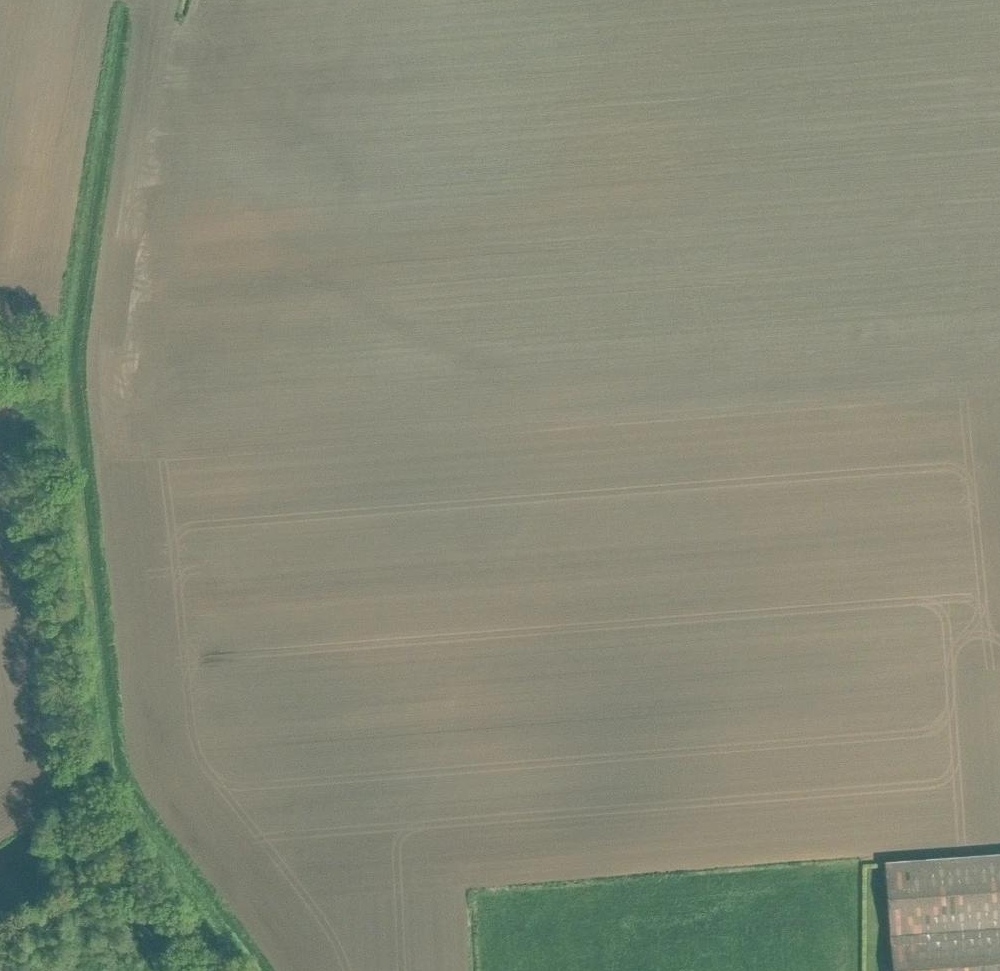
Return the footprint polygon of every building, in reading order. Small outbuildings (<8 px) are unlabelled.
[(886,865),(894,970),(999,970),(999,857),(886,865)] [(860,957),(861,970),(875,970),(875,957),(860,957)]
